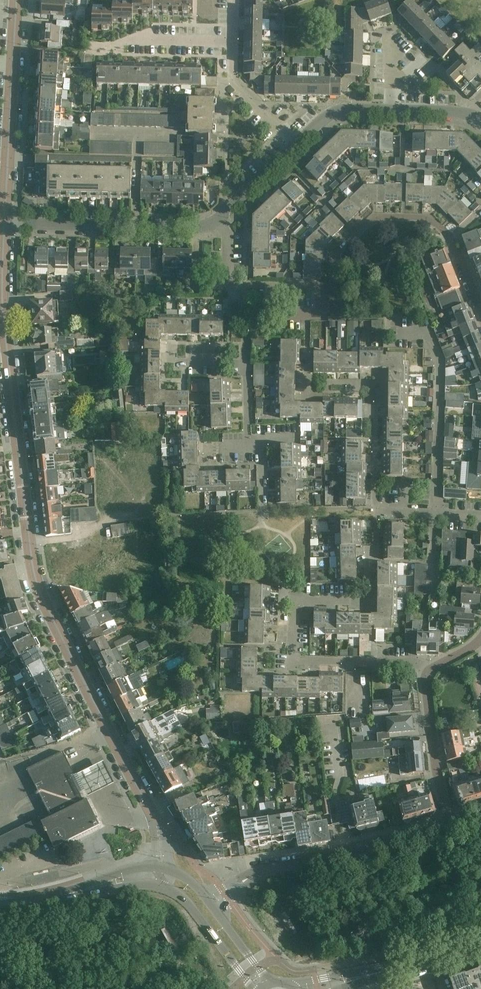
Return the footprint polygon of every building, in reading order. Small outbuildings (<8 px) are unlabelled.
[(52,16),(64,17),(65,4),(73,5),(73,0),(56,0),(56,1),(52,1),(53,0),(50,0),(43,0),(42,15),(52,16)] [(113,32),(113,25),(122,26),(123,0),(113,0),(113,11),(113,32)] [(122,26),(128,26),(128,22),(132,22),(133,0),(123,0),(122,26)] [(132,22),(132,26),(133,26),(133,17),(139,17),(139,13),(143,13),(143,0),(133,0),(132,22)] [(143,13),(143,17),(153,17),(153,0),(143,0),(143,13)] [(153,17),(153,13),(163,13),(163,0),(153,0),(153,17)] [(163,13),(173,14),(173,0),(163,0),(163,13)] [(173,14),(178,14),(179,10),(183,10),(183,0),(173,0),(173,14)] [(183,10),(183,14),(188,14),(189,10),(193,10),(193,14),(193,0),(183,0),(183,10)] [(245,8),(263,9),(263,0),(246,0),(245,8)] [(375,3),(381,19),(392,15),(386,0),(382,0),(375,3)] [(397,12),(406,20),(418,9),(410,0),(397,12)] [(365,8),(363,9),(363,16),(368,14),(371,23),(381,19),(375,3),(365,6),(365,8)] [(245,8),(245,19),(262,20),(263,9),(245,8)] [(346,20),(346,33),(363,33),(362,33),(363,16),(363,9),(345,9),(345,20),(346,20)] [(406,20),(413,28),(425,16),(418,9),(406,20)] [(98,28),(102,28),(103,11),(93,11),(92,32),(98,32),(98,28)] [(102,32),(113,32),(113,11),(103,11),(102,28),(102,32)] [(413,28),(420,36),(433,24),(425,16),(413,28)] [(245,19),(245,30),(262,31),(262,20),(245,19)] [(48,49),(61,50),(63,29),(69,30),(70,22),(57,22),(57,28),(42,27),(41,35),(39,34),(39,40),(41,40),(41,43),(48,44),(48,49)] [(420,36),(428,44),(440,32),(433,24),(420,36)] [(245,30),(245,41),(262,41),(262,31),(245,30)] [(428,44),(435,52),(448,40),(440,32),(428,44)] [(363,33),(346,33),(346,44),(363,44),(363,33)] [(448,40),(435,52),(443,59),(455,48),(448,40)] [(245,41),(244,52),(262,52),(262,41),(245,41)] [(363,44),(346,44),(345,54),(363,54),(363,44)] [(455,85),(462,92),(470,85),(477,93),(480,89),(480,48),(478,46),(470,53),(463,45),(455,53),(470,69),(466,72),(459,64),(446,76),(455,85)] [(244,52),(244,63),(261,63),(262,52),(244,52)] [(41,62),(41,66),(67,67),(70,67),(70,65),(66,65),(64,65),(64,55),(42,54),(39,56),(39,60),(41,62)] [(345,54),(345,64),(362,65),(363,54),(345,54)] [(84,69),(92,69),(93,57),(85,56),(84,69)] [(107,85),(108,63),(102,63),(102,66),(97,66),(97,85),(107,85)] [(107,85),(118,85),(118,66),(114,66),(114,63),(108,63),(107,85)] [(118,85),(128,85),(129,63),(123,63),(123,66),(118,66),(118,85)] [(128,85),(139,85),(139,67),(135,67),(135,63),(129,63),(128,85)] [(253,81),(256,84),(263,77),(261,75),(261,63),(244,63),(244,74),(250,75),(250,79),(253,79),(253,81)] [(139,85),(149,86),(150,64),(144,64),(144,67),(139,67),(139,85)] [(149,86),(159,86),(160,67),(155,67),(155,64),(150,64),(149,86)] [(159,86),(170,86),(170,64),(165,64),(165,67),(160,67),(159,86)] [(170,86),(180,86),(181,68),(176,68),(176,64),(170,64),(170,86)] [(180,86),(190,87),(191,65),(185,64),(185,68),(181,68),(180,86)] [(345,77),(343,78),(350,86),(352,84),(352,82),(356,82),(356,77),(362,77),(362,65),(345,64),(345,77)] [(191,65),(190,87),(201,87),(217,88),(217,79),(207,78),(207,77),(202,77),(202,68),(197,68),(197,65),(191,65)] [(38,78),(40,78),(63,79),(63,73),(67,73),(67,67),(41,66),(41,70),(39,70),(38,78)] [(264,96),(275,96),(276,79),(265,78),(263,77),(256,84),(258,86),(260,86),(260,89),(264,90),(264,96)] [(40,90),(39,90),(62,91),(63,79),(40,78),(40,90)] [(330,80),(329,97),(341,97),(341,91),(346,91),(346,88),(348,88),(350,86),(343,78),(341,80),(330,80)] [(275,96),(286,96),(287,79),(276,79),(275,96)] [(286,96),(297,96),(298,79),(287,79),(286,96)] [(297,96),(307,97),(308,79),(298,79),(297,96)] [(307,97),(318,97),(318,80),(308,79),(307,97)] [(318,97),(329,97),(330,80),(318,80),(318,97)] [(39,98),(39,102),(61,103),(62,91),(39,90),(37,92),(37,96),(39,98)] [(188,113),(181,112),(181,121),(188,121),(188,134),(214,134),(215,90),(195,90),(195,96),(195,100),(188,100),(188,112),(188,113)] [(36,112),(39,114),(61,115),(61,109),(72,110),(73,104),(61,103),(39,102),(39,106),(36,108),(36,112)] [(39,114),(38,126),(60,127),(73,128),(73,123),(60,122),(61,115),(39,114)] [(37,138),(59,139),(64,139),(64,135),(60,135),(60,127),(38,126),(35,125),(35,134),(37,134),(37,138)] [(90,132),(89,129),(81,129),(81,134),(77,133),(77,140),(90,141),(90,132)] [(342,132),(330,143),(342,155),(349,149),(342,132)] [(357,132),(342,132),(349,149),(357,149),(357,132)] [(369,132),(357,132),(357,149),(368,149),(369,132)] [(380,133),(369,132),(368,149),(379,150),(379,152),(380,152),(380,133)] [(381,133),(380,133),(380,152),(393,153),(393,135),(381,135),(381,133)] [(425,152),(426,152),(437,152),(437,134),(425,134),(425,135),(425,152)] [(437,152),(449,152),(449,134),(437,134),(437,152)] [(449,152),(457,152),(465,135),(449,134),(449,152)] [(426,153),(426,152),(425,152),(425,135),(413,135),(413,153),(426,153)] [(457,152),(462,157),(474,145),(465,135),(457,152)] [(195,137),(194,147),(213,148),(214,143),(217,143),(217,137),(195,137)] [(59,139),(37,138),(37,142),(34,144),(34,148),(36,150),(59,151),(59,139)] [(330,143),(323,150),(335,163),(342,155),(330,143)] [(470,166),(480,156),(480,152),(474,145),(462,157),(470,166)] [(194,147),(194,158),(216,158),(217,152),(213,152),(213,148),(194,147)] [(323,150),(314,159),(326,171),(335,163),(323,150)] [(47,198),(58,198),(68,199),(69,169),(58,169),(48,169),(48,162),(48,157),(35,156),(35,169),(40,169),(39,195),(47,195),(47,198)] [(478,174),(478,175),(480,172),(480,156),(470,166),(478,174)] [(216,158),(194,158),(194,161),(194,175),(203,175),(203,168),(213,169),(213,164),(216,164),(216,158)] [(326,171),(314,159),(313,159),(314,161),(306,169),(318,181),(327,173),(326,171)] [(344,163),(350,169),(354,166),(348,160),(344,163)] [(451,167),(453,170),(459,164),(456,161),(451,167)] [(68,199),(79,199),(89,199),(90,169),(79,169),(69,169),(68,199)] [(89,199),(100,199),(110,200),(111,170),(100,170),(90,169),(89,199)] [(110,200),(121,200),(131,200),(132,170),(121,170),(111,170),(110,200)] [(339,180),(341,183),(348,177),(345,174),(339,180)] [(458,178),(464,184),(467,180),(461,174),(458,178)] [(146,204),(151,204),(152,179),(150,177),(142,177),(141,201),(146,201),(146,204)] [(157,201),(162,201),(162,177),(154,177),(152,179),(151,204),(157,204),(157,201)] [(187,205),(193,205),(193,183),(193,177),(184,177),(184,183),(183,202),(188,202),(187,205)] [(167,205),(172,205),(173,182),(162,182),(162,201),(167,201),(167,205)] [(178,202),(183,202),(184,183),(173,182),(172,205),(178,205),(178,202)] [(281,190),(293,203),(294,204),(303,195),(291,182),(283,191),(281,189),(281,190)] [(331,188),(333,191),(339,185),(337,182),(331,188)] [(193,183),(193,205),(199,205),(199,202),(204,203),(205,183),(193,183)] [(466,186),(472,192),(475,189),(470,183),(466,186)] [(339,189),(342,192),(347,187),(344,184),(339,189)] [(385,186),(365,185),(371,204),(385,204),(385,184),(385,186)] [(402,185),(385,184),(385,204),(385,202),(402,203),(402,185)] [(348,198),(348,199),(361,213),(371,204),(365,185),(350,200),(348,198)] [(406,203),(422,203),(423,187),(424,187),(424,185),(406,185),(406,203)] [(422,205),(437,205),(444,187),(424,187),(423,187),(422,205)] [(437,205),(446,215),(460,202),(460,201),(459,202),(444,187),(437,205)] [(460,190),(465,195),(468,192),(463,187),(460,190)] [(317,192),(322,197),(325,194),(320,189),(317,192)] [(281,190),(272,198),(285,211),(293,203),(281,190)] [(310,198),(316,203),(319,200),(314,195),(310,198)] [(272,198),(264,206),(276,219),(285,211),(272,198)] [(361,213),(348,199),(335,211),(347,224),(359,212),(360,214),(361,213)] [(328,204),(334,209),(337,206),(332,200),(328,204)] [(460,202),(446,215),(448,214),(459,226),(472,214),(460,202)] [(471,209),(474,212),(479,207),(476,204),(471,209)] [(264,206),(253,217),(270,225),(276,219),(264,206)] [(322,210),(327,215),(330,212),(325,207),(322,210)] [(304,213),(307,216),(313,210),(310,208),(304,213)] [(332,214),(320,225),(333,240),(334,239),(332,238),(344,226),(332,214)] [(295,221),(298,224),(304,219),(301,216),(295,221)] [(305,222),(308,225),(314,220),(311,216),(305,222)] [(253,217),(252,232),(270,232),(270,225),(253,217)] [(281,223),(287,230),(290,227),(284,221),(281,223)] [(320,227),(306,241),(323,249),(333,240),(320,225),(319,226),(320,227)] [(462,238),(465,246),(480,240),(480,230),(462,238)] [(252,232),(252,244),(270,244),(270,232),(252,232)] [(454,245),(459,247),(462,241),(456,238),(454,245)] [(468,254),(480,249),(480,243),(480,240),(465,246),(468,254)] [(303,261),(303,262),(323,263),(323,249),(306,241),(305,261),(303,261)] [(252,244),(252,256),(269,256),(270,244),(252,244)] [(35,269),(48,269),(48,259),(49,249),(35,249),(35,259),(28,259),(27,273),(35,273),(35,269)] [(67,270),(68,270),(68,259),(69,249),(55,249),(55,259),(48,259),(48,269),(47,274),(55,274),(55,276),(68,276),(68,270),(67,270)] [(421,259),(428,275),(435,292),(442,310),(461,303),(456,290),(460,288),(445,249),(421,259)] [(471,262),(480,258),(480,249),(468,254),(471,262)] [(68,270),(67,270),(68,270),(68,276),(68,292),(75,291),(76,270),(87,270),(88,270),(88,260),(89,250),(75,250),(75,260),(68,259),(68,270)] [(95,260),(88,260),(88,270),(87,270),(87,275),(95,275),(95,270),(108,271),(109,250),(95,250),(95,260)] [(170,269),(177,270),(178,250),(171,250),(171,252),(164,251),(164,263),(157,263),(157,260),(156,277),(170,277),(170,273),(170,269)] [(178,250),(177,270),(185,270),(185,278),(200,279),(201,264),(192,264),(192,252),(191,252),(185,252),(185,251),(178,250)] [(127,270),(135,271),(136,252),(128,252),(128,251),(122,251),(122,258),(115,258),(114,276),(126,276),(127,270)] [(144,277),(156,277),(157,260),(157,259),(150,259),(150,251),(144,251),(144,253),(136,252),(135,271),(144,271),(144,277)] [(269,256),(252,256),(254,256),(253,268),(271,269),(271,256),(269,256)] [(474,270),(480,267),(480,258),(471,262),(474,270)] [(323,263),(303,262),(303,280),(321,280),(321,263),(323,264),(323,263)] [(60,293),(61,302),(72,301),(72,292),(60,293)] [(33,323),(34,325),(54,324),(54,323),(59,323),(58,302),(52,302),(31,303),(31,307),(32,316),(32,317),(30,317),(31,324),(33,323)] [(445,327),(447,333),(474,323),(469,311),(466,304),(452,310),(457,323),(449,326),(445,327)] [(158,322),(155,321),(146,321),(146,338),(150,338),(150,337),(161,337),(161,336),(166,336),(166,316),(159,316),(158,322)] [(177,316),(166,316),(166,336),(177,336),(177,316)] [(189,316),(177,316),(177,336),(188,336),(189,316)] [(200,316),(189,316),(188,336),(200,336),(200,316)] [(212,317),(200,316),(200,336),(211,336),(212,317)] [(224,317),(212,317),(211,336),(223,336),(224,317)] [(378,329),(387,329),(387,318),(378,318),(378,329)] [(338,323),(338,339),(343,339),(342,327),(346,327),(346,323),(338,323)] [(462,334),(464,339),(478,333),(474,323),(447,333),(449,338),(462,334)] [(67,341),(67,337),(58,338),(58,330),(33,332),(31,334),(32,339),(34,341),(35,341),(35,346),(49,345),(49,351),(75,349),(75,341),(67,341)] [(455,355),(480,345),(480,340),(478,333),(464,339),(466,345),(454,350),(453,348),(443,352),(445,359),(455,355)] [(141,341),(141,353),(160,353),(160,342),(161,342),(161,341),(141,341)] [(281,341),(281,353),(300,353),(301,341),(281,341)] [(473,361),(480,357),(480,345),(455,355),(457,360),(465,357),(467,357),(469,362),(473,361)] [(360,349),(360,354),(360,369),(372,369),(372,349),(360,349)] [(383,349),(372,349),(372,369),(383,369),(382,370),(383,370),(383,349)] [(141,353),(140,364),(160,364),(160,353),(141,353)] [(281,353),(281,364),(281,365),(295,365),(300,365),(300,353),(281,353)] [(36,365),(37,377),(62,375),(61,354),(35,356),(35,357),(34,359),(34,362),(36,364),(36,365)] [(314,374),(325,374),(326,354),(314,354),(314,374)] [(325,374),(337,374),(337,354),(326,354),(325,374)] [(337,374),(348,374),(349,354),(337,354),(337,374)] [(349,354),(348,374),(360,374),(360,369),(360,354),(349,354)] [(389,370),(389,374),(409,375),(409,367),(403,366),(403,354),(386,354),(386,355),(388,355),(388,370),(389,370)] [(468,375),(475,372),(480,370),(480,357),(473,361),(475,367),(470,369),(469,368),(456,374),(457,377),(468,375)] [(260,362),(260,381),(271,381),(271,362),(260,362)] [(140,364),(140,375),(160,376),(160,364),(140,364)] [(276,364),(275,376),(295,376),(295,365),(281,365),(281,364),(276,364)] [(480,383),(480,382),(480,370),(475,372),(468,375),(470,381),(473,380),(479,378),(480,383)] [(389,374),(388,386),(409,386),(409,375),(389,374)] [(29,384),(30,395),(60,392),(67,391),(67,386),(59,387),(58,382),(62,381),(61,375),(62,375),(37,377),(38,383),(29,384)] [(140,375),(140,387),(160,388),(160,376),(140,375)] [(275,376),(275,387),(295,388),(295,376),(275,376)] [(445,379),(445,387),(457,387),(455,377),(445,379)] [(210,383),(210,394),(230,394),(230,382),(210,383)] [(388,386),(388,397),(408,397),(409,386),(388,386)] [(160,388),(140,387),(140,394),(145,394),(145,407),(163,407),(163,404),(161,404),(161,392),(160,392),(160,388)] [(275,387),(275,399),(295,399),(295,388),(275,387)] [(122,390),(115,391),(115,399),(113,399),(113,400),(123,399),(122,390)] [(30,395),(32,408),(55,405),(54,399),(68,397),(67,391),(60,392),(30,395)] [(177,412),(177,393),(166,393),(166,392),(165,392),(165,412),(177,412)] [(189,393),(177,393),(177,412),(189,412),(189,393)] [(210,394),(211,405),(231,405),(230,394),(210,394)] [(388,397),(388,408),(408,409),(408,397),(388,397)] [(124,410),(123,399),(113,400),(114,405),(116,405),(117,411),(124,410)] [(275,410),(280,410),(280,419),(297,419),(297,418),(296,418),(296,403),(295,403),(295,399),(275,399),(275,410)] [(323,399),(323,404),(323,419),(324,419),(334,419),(335,399),(323,399)] [(346,399),(335,399),(334,419),(346,419),(346,399)] [(358,400),(346,399),(346,419),(358,419),(358,400)] [(447,402),(446,409),(464,410),(464,403),(447,402)] [(300,424),(312,424),(313,404),(301,404),(301,403),(300,403),(300,424)] [(32,408),(33,419),(56,416),(55,411),(69,410),(69,404),(55,405),(32,408)] [(313,404),(312,424),(324,424),(324,419),(323,419),(323,404),(313,404)] [(211,405),(211,417),(231,416),(231,405),(211,405)] [(480,418),(480,406),(473,406),(472,418),(480,418)] [(388,408),(388,420),(403,420),(403,421),(408,421),(408,409),(388,408)] [(33,419),(34,432),(72,428),(72,427),(71,423),(64,424),(64,423),(57,423),(56,416),(33,419)] [(231,416),(211,417),(211,429),(231,428),(231,416)] [(383,420),(383,432),(403,432),(403,421),(403,420),(388,420),(383,420)] [(34,432),(35,442),(55,440),(55,441),(59,440),(58,434),(72,432),(72,431),(79,430),(79,426),(72,427),(72,428),(34,432)] [(383,432),(383,443),(403,443),(403,432),(383,432)] [(178,434),(178,445),(197,445),(197,433),(178,434)] [(134,436),(103,437),(105,506),(136,505),(134,436)] [(445,438),(444,449),(454,450),(456,439),(445,438)] [(55,440),(35,442),(37,458),(55,456),(59,456),(68,455),(67,450),(56,452),(55,441),(55,440)] [(472,453),(480,453),(480,442),(472,441),(472,453)] [(342,442),(342,453),(361,454),(362,442),(342,442)] [(383,443),(383,454),(402,454),(403,443),(383,443)] [(178,445),(178,456),(198,456),(197,445),(178,445)] [(281,458),(301,458),(308,458),(308,453),(301,453),(301,446),(281,446),(281,458)] [(454,450),(444,449),(444,459),(456,460),(458,451),(454,450)] [(341,465),(346,465),(361,465),(361,454),(342,453),(341,465)] [(472,453),(472,458),(470,458),(469,463),(468,463),(468,464),(480,465),(480,453),(472,453)] [(383,454),(383,466),(402,466),(402,454),(383,454)] [(37,458),(39,473),(56,472),(55,456),(37,458)] [(198,456),(178,456),(178,469),(199,468),(199,467),(198,467),(198,456)] [(281,458),(281,470),(301,469),(301,458),(281,458)] [(467,476),(466,490),(480,491),(480,465),(468,464),(467,476)] [(346,465),(346,477),(366,477),(367,465),(361,465),(346,465)] [(402,466),(383,466),(383,477),(402,478),(402,466)] [(281,470),(282,480),(282,481),(296,481),(301,481),(301,469),(281,470)] [(39,473),(41,489),(60,487),(59,474),(64,474),(63,471),(56,472),(39,473)] [(199,472),(193,473),(187,473),(187,471),(184,471),(184,488),(188,488),(188,493),(205,493),(205,473),(199,473),(199,472)] [(238,472),(227,473),(227,492),(238,492),(238,472)] [(250,472),(238,472),(238,492),(255,492),(255,483),(250,483),(250,472)] [(216,473),(205,473),(205,493),(216,493),(216,473)] [(227,473),(216,473),(216,493),(227,492),(227,473)] [(346,477),(346,488),(366,489),(366,477),(346,477)] [(276,481),(277,493),(296,492),(296,481),(282,481),(282,480),(276,481)] [(41,489),(42,504),(62,502),(62,500),(61,500),(61,496),(64,495),(63,487),(60,487),(41,489)] [(366,489),(346,488),(346,500),(353,500),(353,505),(365,505),(365,500),(366,500),(366,489)] [(443,499),(466,500),(466,491),(443,489),(443,499)] [(296,492),(277,493),(277,504),(297,504),(296,492)] [(42,504),(44,521),(62,519),(60,503),(62,503),(62,502),(42,504)] [(96,522),(96,508),(87,509),(88,522),(96,522)] [(88,522),(87,509),(79,510),(80,523),(88,522)] [(80,523),(79,510),(71,510),(71,523),(80,523)] [(62,519),(44,521),(46,537),(63,535),(62,519)] [(341,523),(341,535),(361,535),(360,523),(341,523)] [(384,525),(384,537),(404,538),(404,526),(384,525)] [(442,553),(450,553),(449,567),(472,569),(473,546),(480,547),(480,534),(473,534),(473,541),(465,541),(466,533),(442,531),(442,553)] [(341,535),(342,546),(342,547),(356,546),(356,547),(361,546),(361,535),(341,535)] [(384,537),(384,548),(404,549),(404,538),(384,537)] [(8,561),(5,542),(0,543),(0,563),(8,561)] [(336,547),(336,558),(356,557),(356,547),(356,546),(342,547),(342,546),(336,547)] [(404,549),(384,548),(384,560),(403,560),(404,549)] [(336,558),(337,570),(357,569),(356,557),(336,558)] [(1,581),(18,578),(14,560),(8,561),(0,563),(0,581),(1,581)] [(378,564),(378,576),(397,576),(397,564),(378,564)] [(357,569),(337,570),(337,581),(357,581),(357,569)] [(378,576),(378,587),(397,588),(397,576),(378,576)] [(21,589),(18,578),(1,581),(3,587),(0,588),(0,594),(21,589)] [(462,609),(465,609),(470,609),(470,605),(479,605),(480,591),(474,590),(474,584),(458,582),(457,592),(463,593),(462,604),(462,609)] [(251,587),(250,598),(270,599),(270,588),(251,587)] [(378,587),(377,599),(397,599),(397,588),(378,587)] [(0,594),(0,600),(6,598),(7,604),(14,602),(23,600),(21,589),(0,594)] [(59,590),(72,616),(90,608),(98,604),(107,604),(117,604),(128,604),(128,597),(118,596),(96,594),(81,593),(81,594),(59,589),(59,590)] [(250,598),(250,609),(270,610),(270,599),(250,598)] [(377,599),(377,610),(397,610),(397,599),(377,599)] [(21,615),(28,612),(24,601),(0,608),(0,621),(21,615)] [(102,614),(110,612),(109,606),(108,606),(107,604),(98,604),(90,608),(72,616),(77,626),(102,614)] [(453,622),(455,622),(454,628),(458,629),(457,635),(458,636),(459,637),(465,637),(467,637),(468,635),(468,629),(473,630),(474,616),(464,615),(465,609),(462,609),(440,607),(439,615),(448,616),(453,622)] [(250,609),(250,621),(250,622),(264,622),(264,623),(270,623),(270,610),(250,609)] [(314,629),(324,629),(326,630),(326,615),(326,610),(314,610),(314,629)] [(397,610),(377,610),(377,615),(376,615),(376,630),(374,630),(392,630),(392,622),(397,622),(397,610)] [(83,636),(100,627),(107,624),(114,621),(110,612),(102,614),(77,626),(83,636)] [(27,626),(21,615),(0,621),(0,634),(27,626)] [(324,635),(337,635),(338,615),(326,615),(326,630),(324,629),(324,635)] [(337,635),(348,635),(349,615),(338,615),(337,635)] [(348,635),(360,635),(360,615),(349,615),(348,635)] [(360,615),(360,635),(372,635),(372,615),(371,615),(371,616),(360,615)] [(245,621),(244,633),(264,633),(264,623),(264,622),(250,622),(250,621),(245,621)] [(417,656),(429,656),(429,635),(423,635),(423,631),(421,631),(422,623),(413,623),(413,631),(405,630),(405,645),(412,646),(412,643),(417,643),(417,656)] [(429,629),(429,635),(429,656),(438,657),(439,644),(445,644),(445,624),(437,624),(436,629),(429,629)] [(9,649),(33,637),(27,626),(0,634),(0,639),(3,638),(9,649)] [(87,646),(105,637),(122,630),(120,627),(117,629),(116,627),(103,633),(100,627),(83,636),(87,646)] [(264,633),(244,633),(244,645),(264,645),(264,633)] [(114,643),(116,649),(128,644),(128,643),(133,641),(131,636),(114,643)] [(15,661),(39,649),(41,648),(37,641),(35,641),(33,637),(9,649),(0,653),(0,659),(4,657),(5,654),(7,654),(8,655),(10,655),(14,661),(15,661)] [(87,646),(94,660),(112,651),(105,637),(87,646)] [(15,661),(21,673),(45,661),(39,649),(15,661)] [(238,649),(237,661),(257,661),(257,649),(238,649)] [(94,660),(101,674),(119,665),(112,651),(94,660)] [(21,673),(27,684),(51,672),(45,661),(21,673)] [(237,661),(237,672),(257,672),(257,661),(237,661)] [(101,674),(108,688),(125,680),(134,675),(132,672),(127,675),(127,676),(125,677),(119,665),(101,674)] [(108,688),(115,703),(133,694),(132,694),(128,685),(131,683),(131,682),(145,675),(143,671),(134,675),(125,680),(108,688)] [(30,690),(33,696),(57,684),(51,672),(15,690),(18,695),(26,691),(26,692),(30,690)] [(257,672),(237,672),(237,680),(238,680),(238,684),(242,684),(242,692),(260,693),(260,689),(258,689),(258,677),(257,677),(257,672)] [(319,674),(319,679),(320,679),(319,693),(320,694),(331,694),(331,674),(319,674)] [(343,674),(331,674),(331,694),(343,694),(343,674)] [(262,698),(274,698),(274,678),(263,678),(263,677),(262,677),(262,698)] [(274,698),(285,698),(285,679),(274,678),(274,698)] [(285,698),(296,698),(296,679),(285,679),(285,698)] [(296,698),(308,698),(308,679),(296,679),(296,698)] [(308,679),(308,698),(320,698),(320,694),(319,693),(320,679),(319,679),(308,679)] [(33,710),(63,696),(57,684),(33,696),(27,699),(33,710)] [(388,708),(372,710),(372,717),(389,715),(389,714),(411,711),(410,706),(411,706),(409,685),(401,686),(401,692),(392,692),(393,703),(388,704),(388,708)] [(115,703),(123,718),(158,700),(158,701),(162,698),(160,694),(142,703),(140,700),(141,700),(141,699),(145,697),(141,689),(132,694),(133,694),(115,703)] [(33,710),(39,722),(69,707),(63,696),(33,710)] [(123,718),(131,733),(152,723),(148,715),(144,717),(141,711),(144,709),(145,711),(159,704),(158,701),(158,700),(123,718)] [(226,703),(213,704),(213,714),(226,714),(226,703)] [(49,725),(51,730),(75,719),(69,707),(39,722),(42,728),(49,725)] [(174,712),(152,723),(131,733),(139,748),(160,738),(171,732),(181,727),(174,712)] [(377,734),(377,742),(382,741),(390,740),(389,734),(413,732),(413,725),(414,725),(414,719),(412,719),(412,718),(387,720),(387,721),(381,722),(382,733),(377,734)] [(75,719),(51,730),(32,740),(36,749),(47,746),(44,741),(55,736),(58,742),(81,731),(75,719)] [(5,725),(0,727),(0,742),(11,737),(6,725),(5,725)] [(469,729),(442,736),(444,749),(464,745),(463,740),(471,738),(469,729)] [(173,736),(171,732),(160,738),(162,742),(164,741),(173,736)] [(11,737),(0,742),(0,746),(2,751),(21,744),(16,734),(11,737)] [(139,748),(148,764),(170,753),(165,745),(161,747),(160,745),(164,742),(164,741),(162,742),(160,738),(139,748)] [(384,757),(384,751),(383,742),(382,742),(382,741),(377,742),(351,744),(353,760),(384,757)] [(422,754),(421,743),(405,745),(405,749),(392,750),(393,751),(384,751),(384,757),(406,755),(422,754)] [(467,758),(464,745),(444,749),(447,762),(467,758)] [(63,752),(27,770),(51,818),(41,823),(39,819),(0,838),(0,860),(35,842),(33,839),(46,833),(46,834),(47,833),(54,848),(100,826),(87,801),(84,802),(81,796),(84,795),(82,791),(87,788),(80,773),(79,772),(74,775),(63,752)] [(148,764),(156,779),(173,770),(169,763),(174,761),(170,753),(148,764)] [(422,754),(406,755),(407,768),(401,768),(402,776),(424,773),(422,754)] [(77,773),(88,795),(114,782),(103,760),(77,773)] [(165,795),(171,806),(173,804),(180,802),(174,790),(189,782),(185,774),(183,775),(181,772),(190,767),(188,762),(182,765),(183,766),(178,768),(173,770),(156,779),(165,795)] [(461,767),(460,762),(447,765),(449,770),(461,767)] [(385,774),(358,780),(360,792),(388,786),(385,774)] [(470,783),(476,801),(480,800),(480,780),(478,781),(477,775),(469,778),(470,783)] [(476,801),(470,783),(454,788),(456,797),(459,806),(461,807),(464,807),(465,805),(476,801)] [(412,790),(415,800),(419,817),(427,815),(430,817),(434,816),(435,813),(436,813),(431,796),(420,799),(417,789),(412,790)] [(181,816),(208,805),(221,800),(220,797),(214,800),(213,797),(208,799),(207,798),(204,799),(201,793),(180,802),(173,804),(174,805),(177,812),(179,813),(179,812),(181,815),(181,816)] [(330,815),(328,805),(327,797),(321,798),(324,816),(330,815)] [(336,806),(340,825),(348,823),(350,830),(356,828),(356,829),(357,829),(357,830),(360,831),(365,830),(366,828),(366,827),(370,826),(370,827),(373,828),(377,827),(379,825),(378,824),(379,824),(379,823),(384,821),(382,813),(377,815),(374,802),(373,802),(372,797),(359,800),(360,801),(351,803),(351,802),(336,806)] [(419,817),(415,800),(408,802),(406,798),(397,800),(401,812),(403,822),(406,824),(410,823),(412,820),(419,817)] [(260,847),(256,822),(249,823),(246,804),(243,804),(242,799),(238,800),(246,847),(250,847),(252,848),(260,847)] [(265,801),(267,812),(272,843),(276,842),(278,844),(285,843),(281,818),(275,819),(274,811),(275,811),(273,803),(272,803),(272,800),(265,801)] [(188,827),(209,818),(225,812),(223,807),(218,809),(219,812),(216,813),(214,809),(210,811),(208,805),(181,816),(184,823),(186,824),(187,823),(188,827)] [(287,817),(281,818),(285,843),(291,842),(293,840),(297,839),(292,807),(285,808),(287,817)] [(261,821),(256,822),(260,847),(267,846),(268,844),(272,843),(267,812),(260,813),(261,821)] [(307,814),(293,816),(297,839),(298,848),(312,845),(307,818),(307,814)] [(316,817),(307,818),(312,845),(331,842),(327,822),(322,822),(321,818),(316,819),(316,817)] [(192,839),(193,839),(227,833),(232,832),(230,826),(216,831),(214,826),(212,826),(209,818),(188,827),(191,834),(193,835),(194,835),(195,838),(193,839),(192,839)] [(193,839),(200,851),(201,851),(217,848),(216,846),(221,846),(219,835),(193,839)] [(201,851),(200,851),(206,861),(209,862),(231,858),(230,850),(228,851),(227,845),(221,846),(216,846),(217,848),(201,851)] [(465,975),(464,974),(451,979),(451,980),(450,980),(453,988),(480,988),(480,968),(479,969),(478,970),(479,971),(466,975),(466,974),(465,975)]
